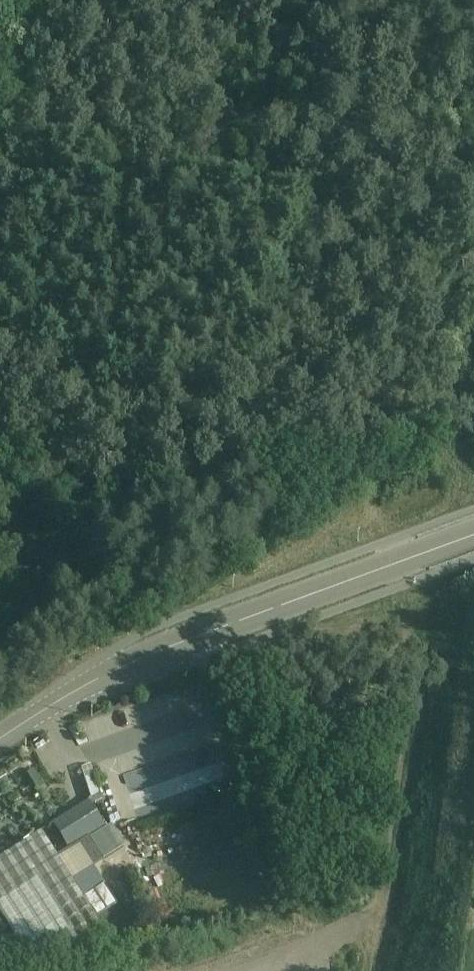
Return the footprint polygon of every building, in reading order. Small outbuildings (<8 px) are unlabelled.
[(53,824),(63,841),(69,849),(102,827),(87,803),(53,824)] [(39,970),(44,970),(105,931),(42,833),(0,860),(0,910),(39,970)]
